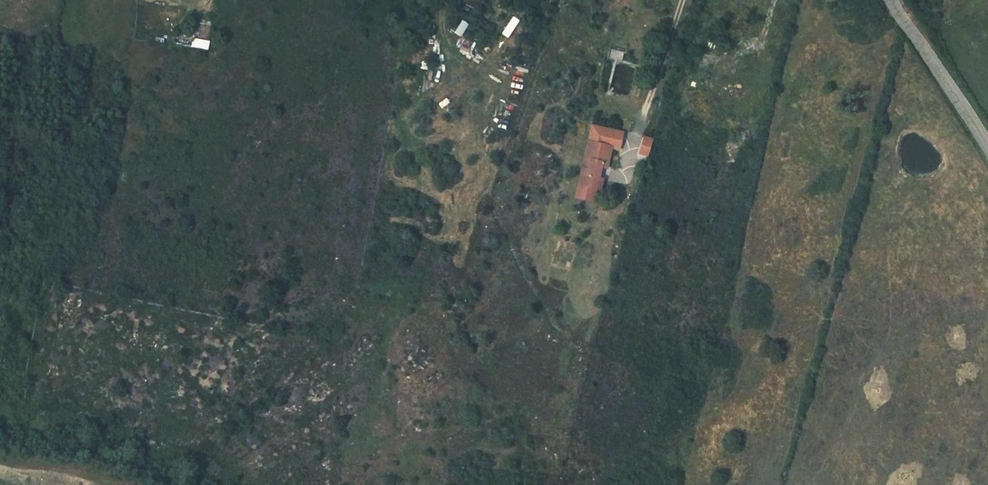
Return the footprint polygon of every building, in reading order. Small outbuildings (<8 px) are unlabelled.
[(573,152),(579,154),(584,138),(577,136),(573,152)] [(579,154),(573,152),(561,193),(578,198),(581,187),(584,178),(589,179),(595,159),(602,161),(607,145),(584,138),(579,154)] [(624,167),(632,169),(637,153),(628,151),(624,167)] [(557,205),(574,210),(578,198),(561,193),(557,205)]
